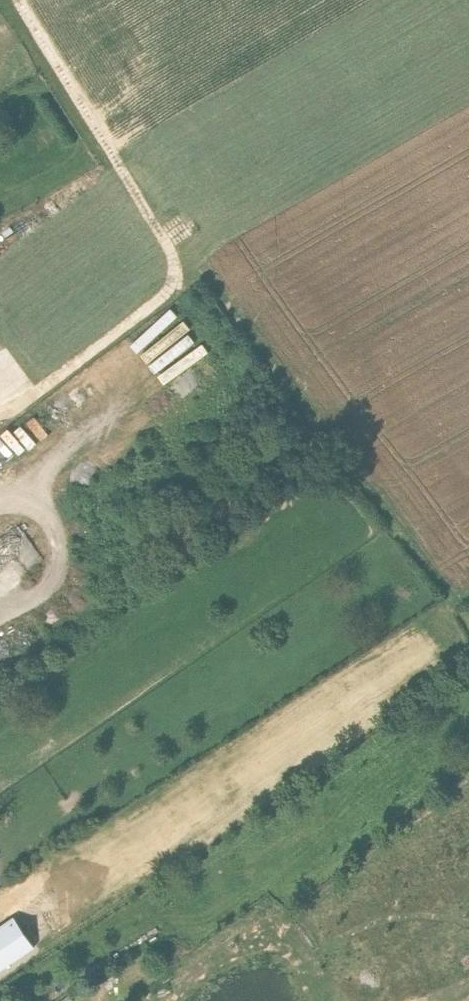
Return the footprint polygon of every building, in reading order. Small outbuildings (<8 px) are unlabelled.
[(31,944),(10,914),(0,921),(0,966),(31,944)]
